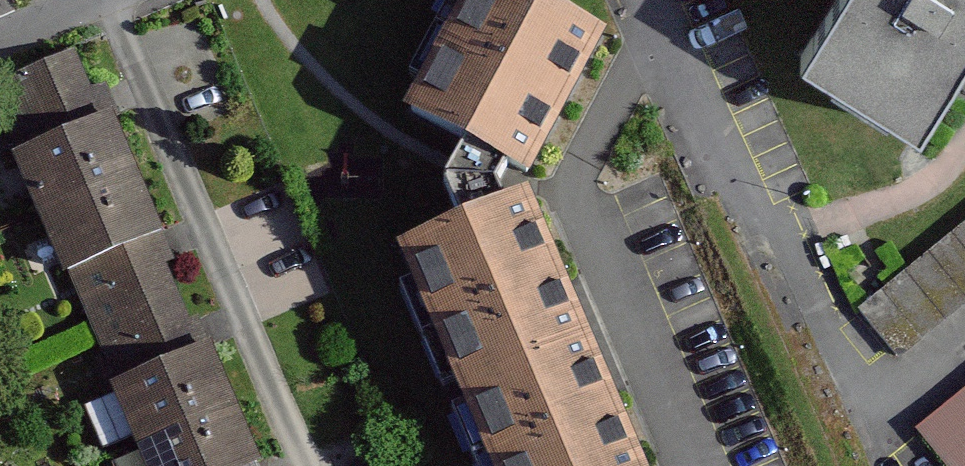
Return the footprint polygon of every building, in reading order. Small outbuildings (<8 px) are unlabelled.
[(534,0),(462,0),(405,114),(462,142),(497,160),(528,175),(600,33),(534,0)] [(803,52),(916,122),(964,44),(964,0),(836,0),(803,52)] [(73,59),(4,88),(33,156),(102,127),(73,59)] [(119,119),(102,127),(33,156),(20,161),(46,222),(145,180),(119,119)] [(497,160),(462,142),(454,159),(450,168),(448,172),(444,181),(462,224),(497,209),(486,185),(497,160)] [(145,180),(46,222),(74,287),(104,274),(155,252),(173,245),(145,180)] [(584,334),(526,197),(497,209),(462,224),(398,250),(457,389),(584,334)] [(861,311),(901,357),(964,303),(964,223),(861,311)] [(176,303),(155,252),(104,274),(126,324),(176,303)] [(126,324),(146,373),(197,352),(176,303),(126,324)] [(584,334),(457,389),(490,465),(641,465),(584,334)] [(213,345),(197,352),(146,373),(111,388),(117,402),(90,413),(108,455),(132,445),(136,455),(241,410),(213,345)] [(917,429),(948,465),(964,465),(964,390),(917,429)] [(241,410),(136,455),(139,462),(129,465),(264,465),(241,410)]
